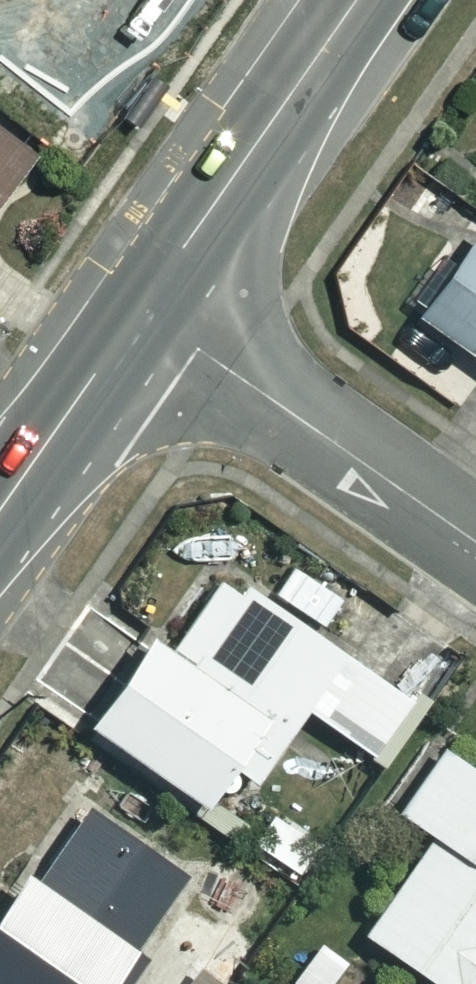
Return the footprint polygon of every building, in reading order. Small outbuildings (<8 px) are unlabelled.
[(34,165),(0,139),(0,209),(34,165)] [(466,225),(406,305),(475,357),(475,233),(466,225)] [(269,590),(225,558),(169,636),(144,617),(77,710),(192,793),(204,775),(231,794),(298,701),(378,759),(419,702),(313,625),(336,592),(291,559),(269,590)] [(433,736),(387,801),(425,828),(356,925),(439,983),(475,983),(475,766),(433,736)] [(88,792),(30,874),(10,860),(0,874),(0,983),(86,983),(177,855),(88,792)] [(314,932),(280,980),(286,983),(324,983),(345,954),(314,932)] [(168,952),(149,983),(222,983),(168,952)]
